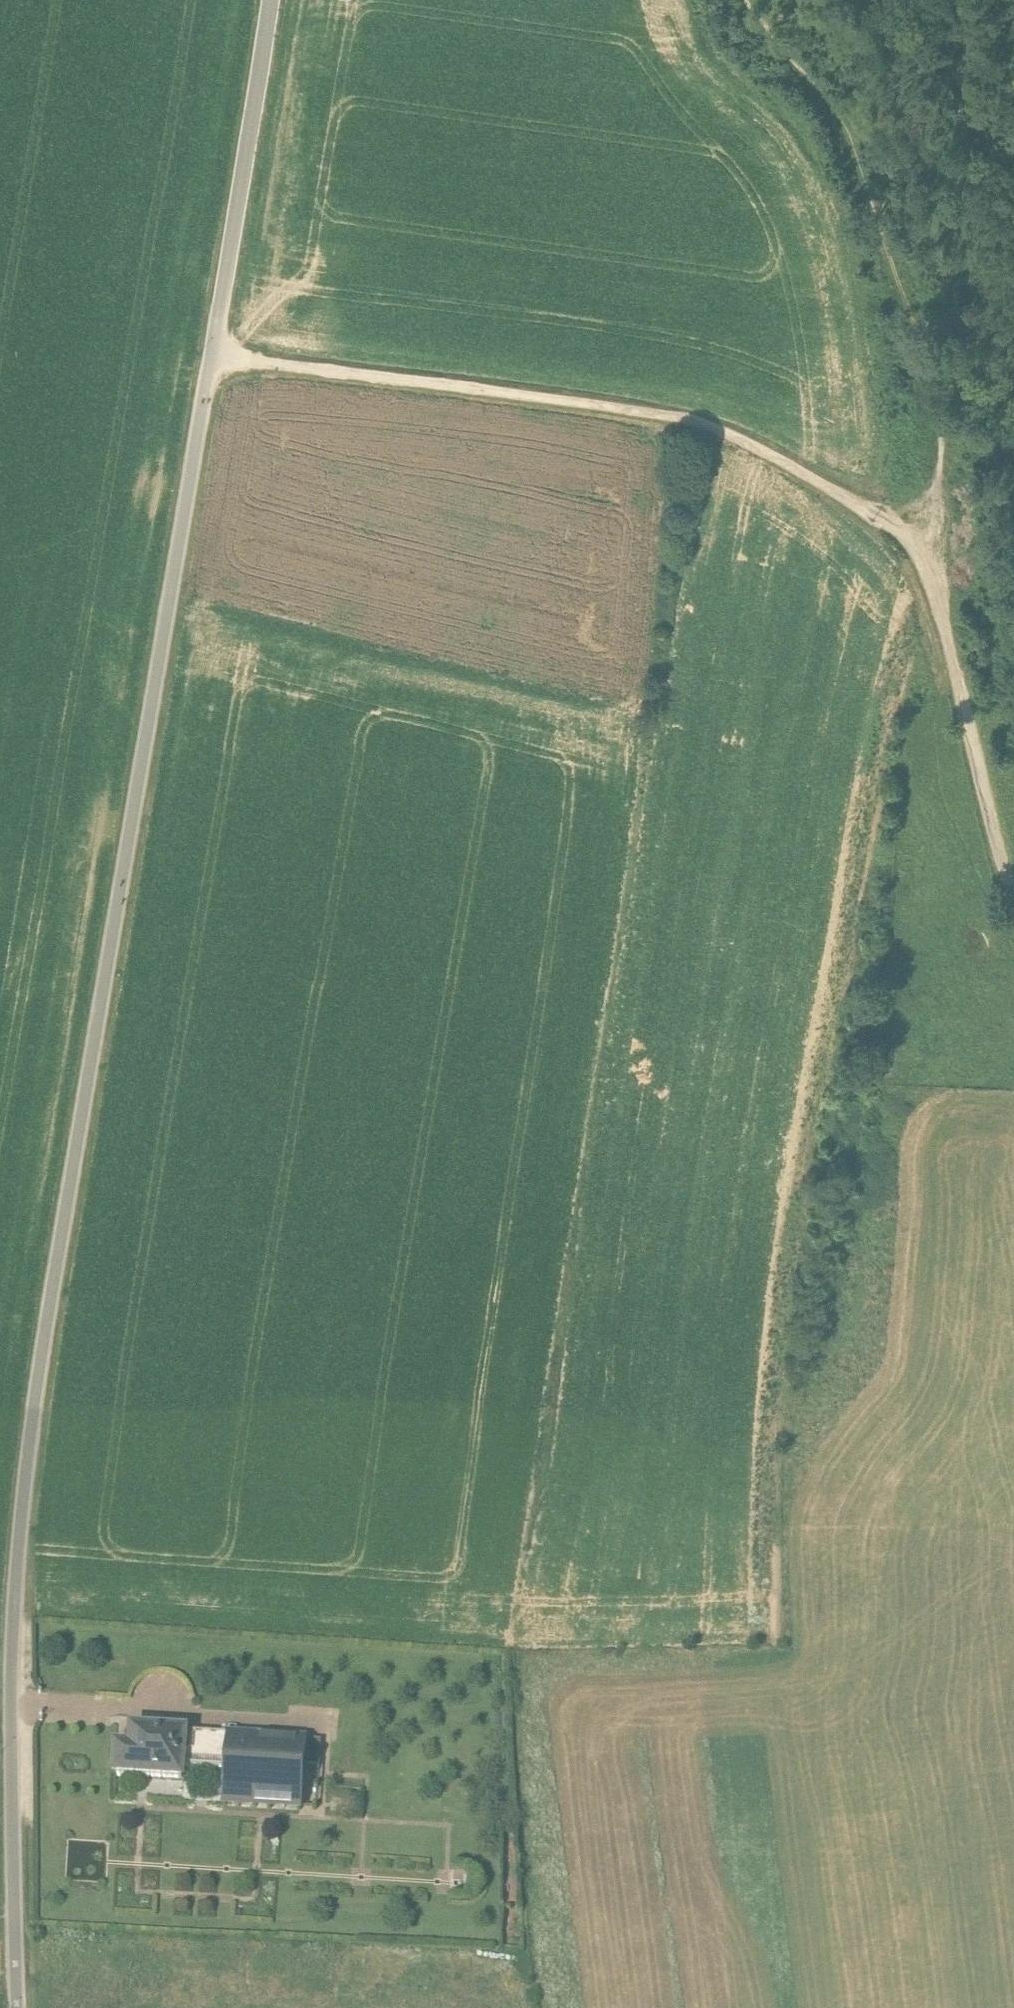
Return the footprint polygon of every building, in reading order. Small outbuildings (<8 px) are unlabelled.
[(115,1745),(114,1774),(182,1778),(183,1764),(223,1767),(221,1802),(223,1802),(223,1805),(300,1809),(303,1763),(319,1763),(321,1738),(206,1731),(206,1732),(189,1731),(131,1728),(129,1746),(115,1745)]
